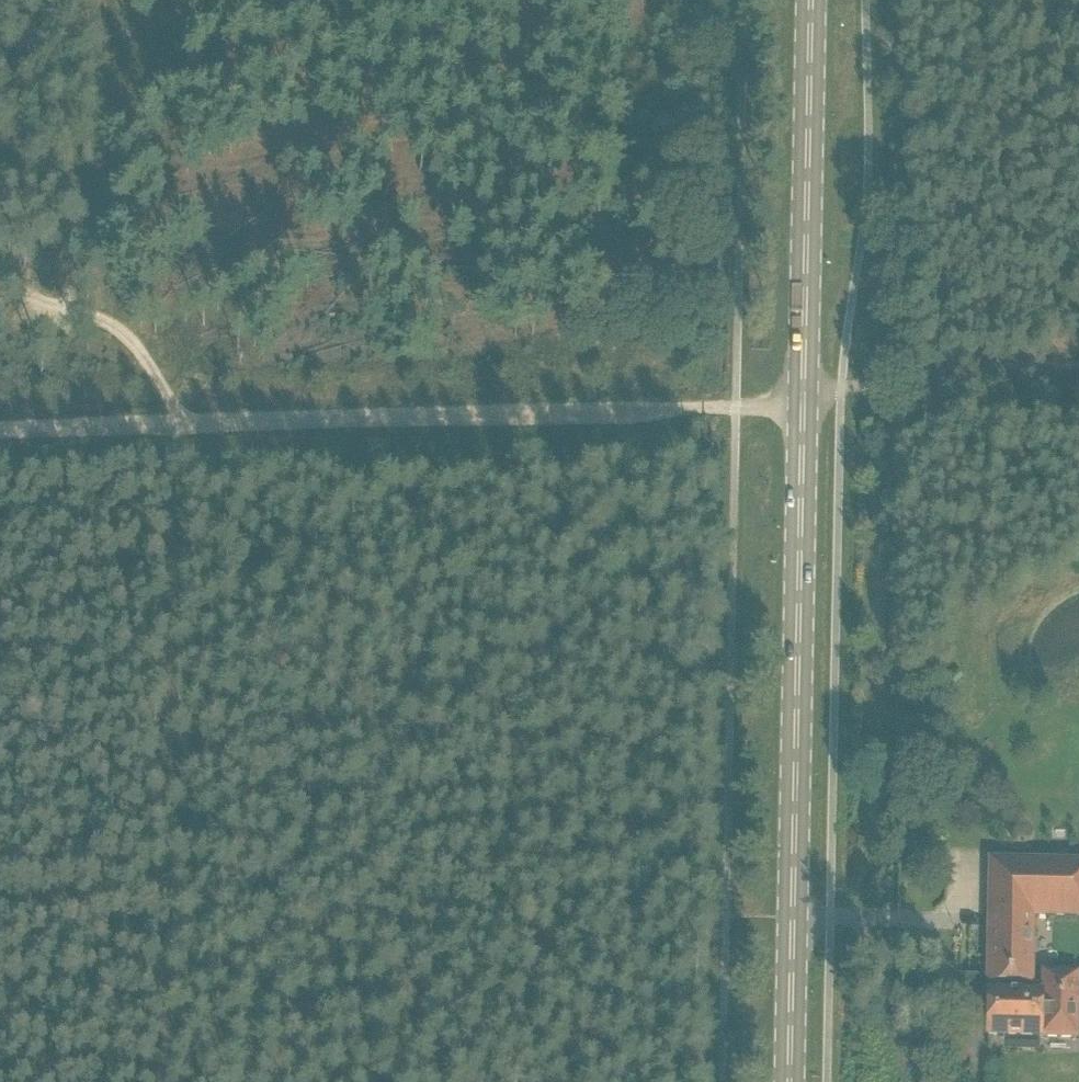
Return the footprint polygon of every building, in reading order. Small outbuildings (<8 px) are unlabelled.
[(988,982),(1031,983),(1032,915),(1078,915),(1078,863),(990,861),(988,982)] [(986,1035),(1075,1037),(1077,973),(1044,973),(1043,993),(988,992),(986,1035)]
